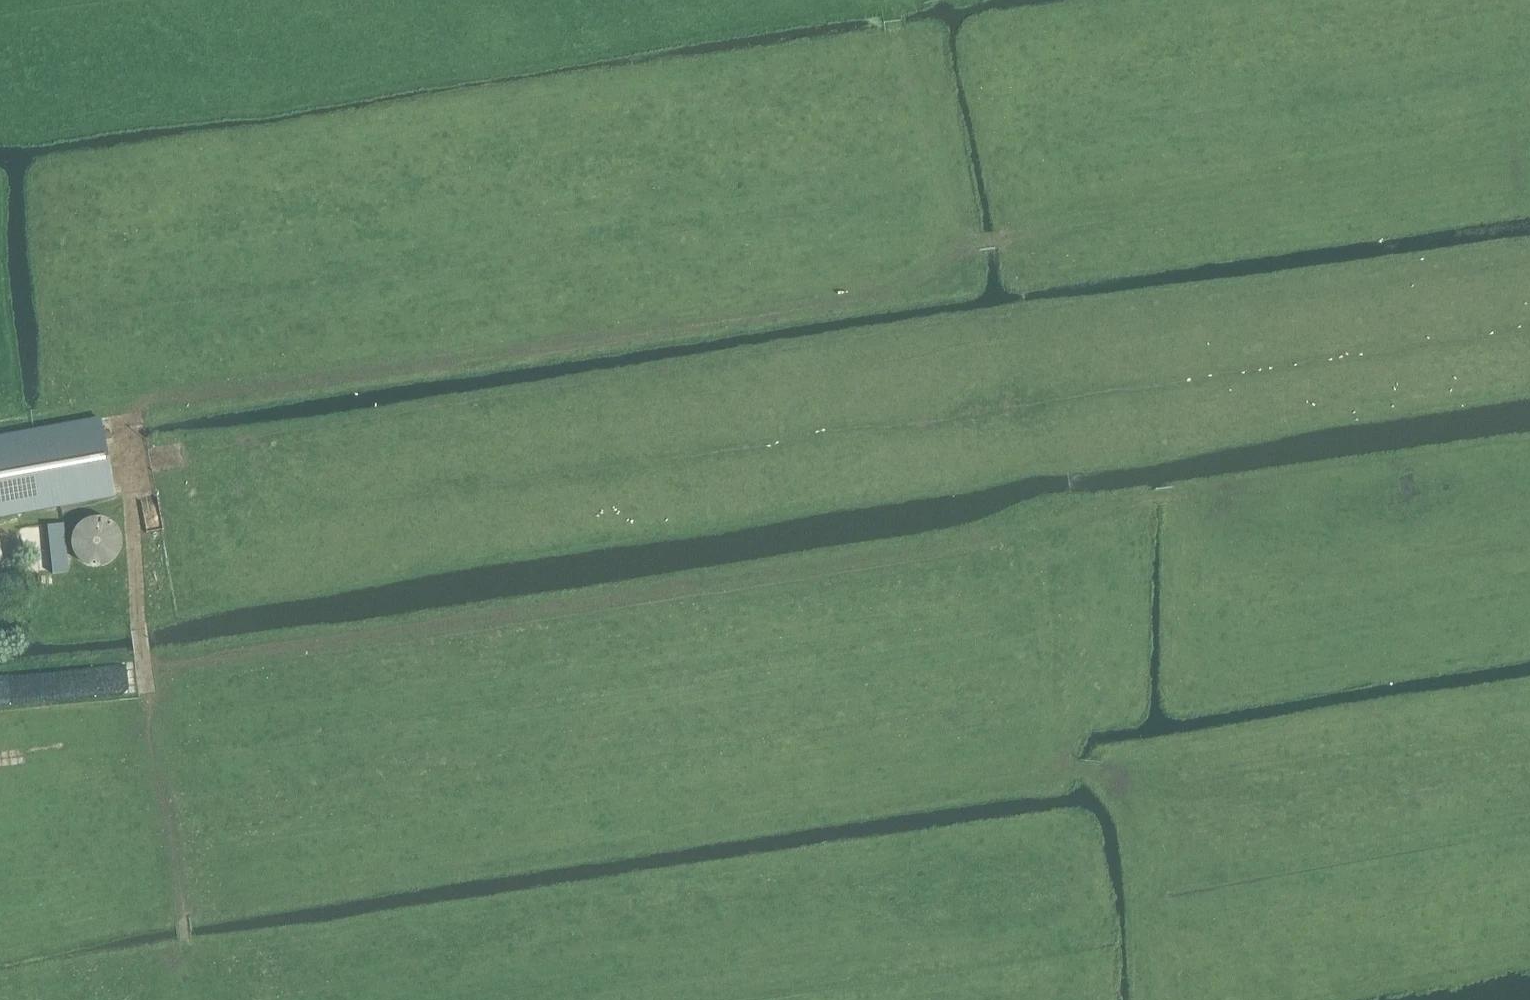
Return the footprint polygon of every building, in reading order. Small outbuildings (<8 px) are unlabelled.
[(112,494),(99,418),(0,436),(0,515),(112,494)] [(71,532),(69,541),(71,549),(75,557),(82,563),(90,566),(99,566),(107,563),(114,557),(118,549),(120,541),(118,532),(114,524),(107,519),(99,516),(90,516),(82,519),(75,524),(71,532)] [(62,523),(46,524),(51,573),(67,571),(62,523)]
